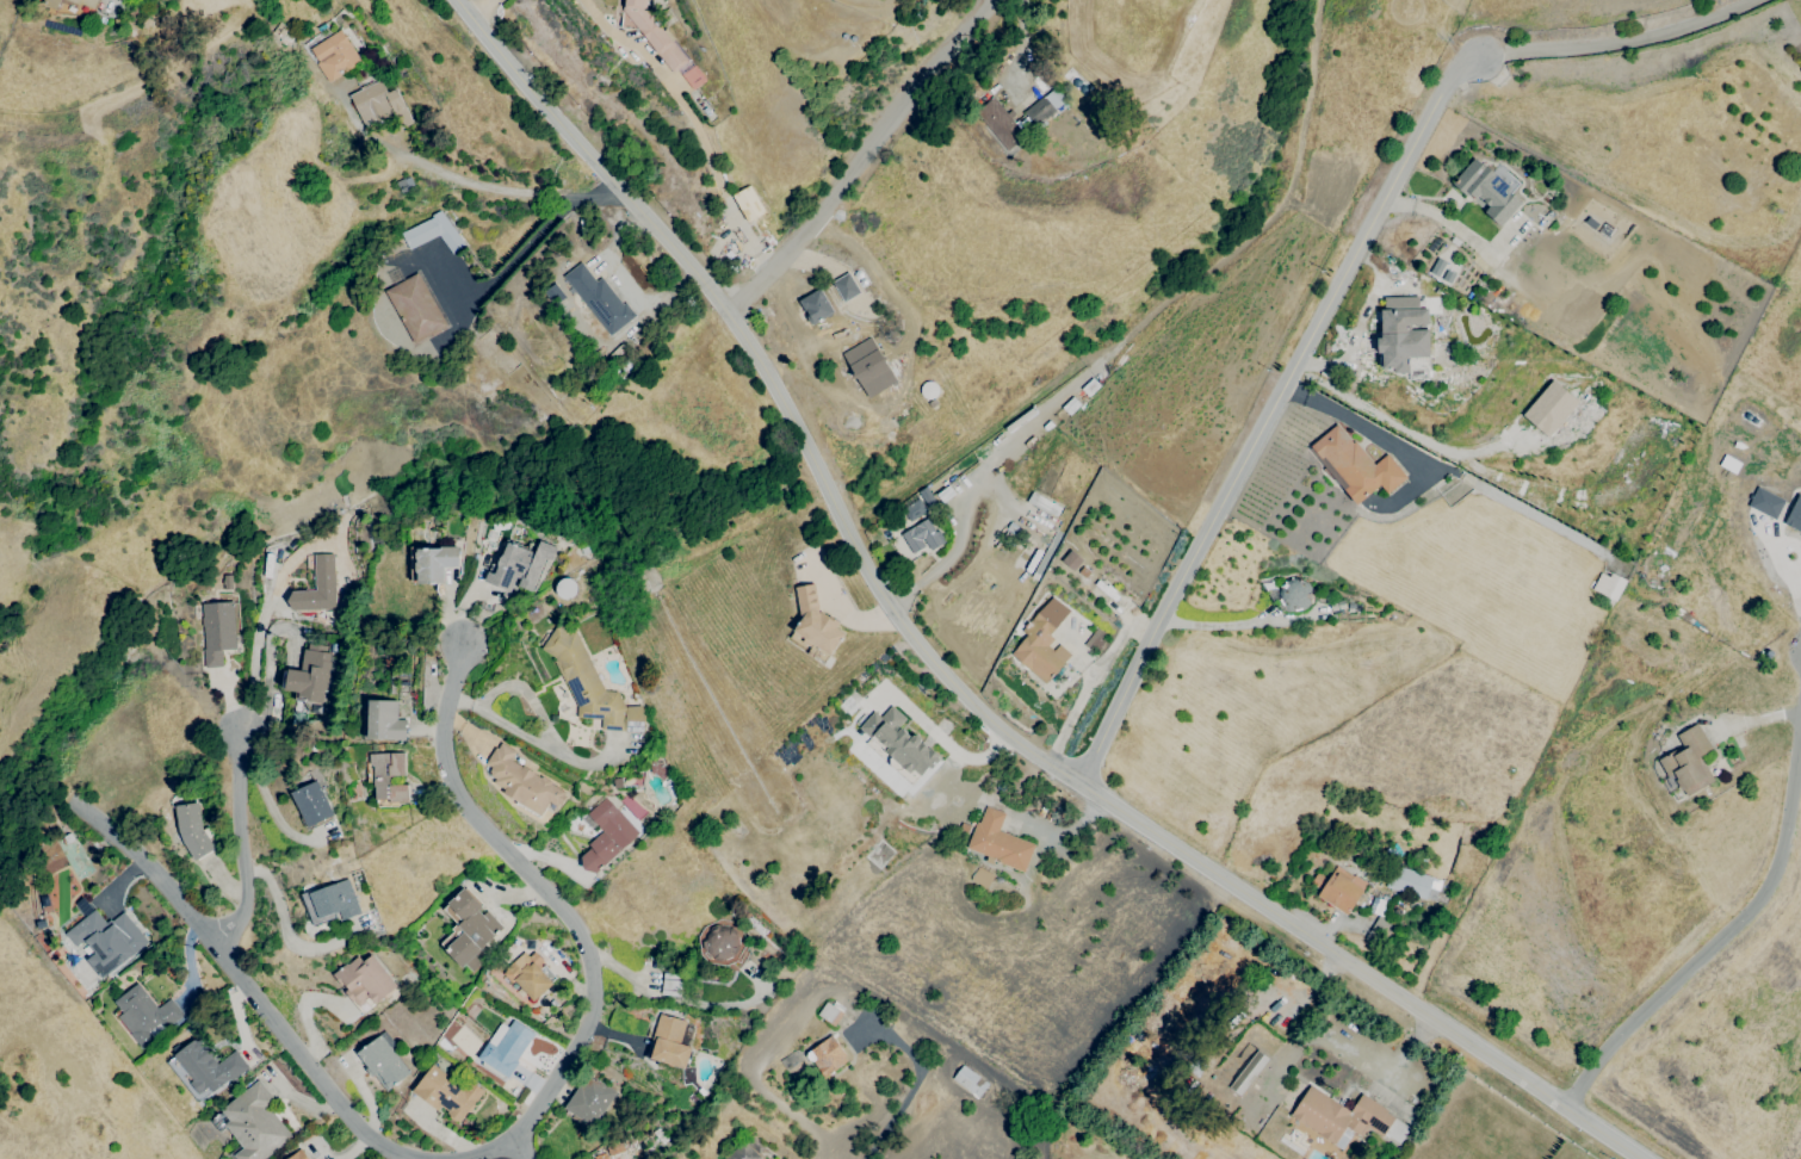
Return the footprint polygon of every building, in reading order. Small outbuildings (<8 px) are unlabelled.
[(98,0),(42,0),(41,3),(90,21),(98,0)] [(620,27),(640,29),(670,73),(685,62),(645,4),(646,0),(623,0),(620,27)] [(328,82),(360,63),(340,29),(308,48),(328,82)] [(395,88),(386,92),(380,80),(348,95),(364,128),(393,114),(399,128),(410,123),(395,88)] [(1022,112),(1034,126),(1064,102),(1052,88),(1022,112)] [(1007,151),(1028,134),(1009,111),(1006,113),(992,97),(974,112),(1007,151)] [(1452,182),(1484,210),(1482,212),(1500,227),(1523,199),(1513,191),(1519,183),(1496,164),(1490,172),(1472,157),(1452,182)] [(764,212),(748,185),(731,195),(747,222),(764,212)] [(439,234),(448,254),(461,247),(444,211),(400,232),(408,250),(439,234)] [(1435,260),(1428,273),(1449,283),(1455,271),(1435,260)] [(582,261),(598,280),(602,277),(624,304),(626,302),(637,315),(611,335),(564,277),(582,261)] [(859,293),(847,272),(831,281),(842,302),(859,293)] [(446,326),(417,273),(384,291),(413,344),(446,326)] [(796,301),(811,325),(833,312),(818,288),(796,301)] [(1428,357),(1428,327),(1427,327),(1427,308),(1417,308),(1417,297),(1379,297),(1379,372),(1408,372),(1408,357),(1428,357)] [(867,398),(895,381),(870,336),(841,353),(867,398)] [(1547,438),(1579,401),(1552,378),(1520,416),(1547,438)] [(1355,504),(1379,485),(1386,493),(1406,478),(1386,454),(1372,465),(1338,422),(1308,446),(1355,504)] [(908,521),(927,511),(923,504),(932,499),(926,487),(914,493),(917,499),(901,508),(908,521)] [(1784,500),(1755,487),(1746,506),(1775,519),(1784,500)] [(1800,533),(1800,496),(1796,494),(1782,524),(1800,533)] [(929,551),(943,542),(928,517),(900,534),(912,554),(925,546),(929,551)] [(508,541),(536,552),(540,540),(557,547),(551,560),(545,558),(532,590),(519,585),(521,578),(516,577),(510,591),(485,581),(489,571),(495,574),(508,541)] [(419,583),(444,583),(444,566),(459,566),(459,546),(440,546),(440,548),(419,548),(419,583)] [(1072,571),(1081,561),(1069,550),(1060,560),(1072,571)] [(315,554),(334,553),(336,609),(293,611),(287,601),(293,591),(316,590),(315,554)] [(1615,601),(1624,582),(1599,571),(1591,590),(1615,601)] [(573,598),(575,579),(558,577),(556,596),(573,598)] [(802,619),(797,587),(816,583),(819,612),(838,624),(837,627),(846,633),(831,655),(794,631),(802,619)] [(1009,655),(1046,684),(1069,654),(1050,639),(1071,612),(1050,595),(1021,632),(1025,635),(1009,655)] [(204,603),(234,601),(237,650),(223,650),(224,667),(206,668),(205,649),(206,649),(204,603)] [(619,692),(606,690),(575,630),(569,633),(557,625),(541,649),(556,657),(557,659),(555,661),(565,683),(567,682),(578,706),(578,718),(602,719),(602,729),(626,731),(627,708),(619,692)] [(304,649),(301,670),(290,669),(286,690),(299,692),(298,699),(322,702),(324,689),(327,690),(332,661),(329,661),(330,653),(304,649)] [(370,700),(398,701),(398,719),(407,719),(406,740),(369,739),(370,700)] [(859,727),(917,781),(938,758),(900,724),(905,718),(891,705),(880,717),(873,711),(859,727)] [(1712,782),(1698,755),(1710,749),(1697,723),(1675,734),(1682,747),(1657,760),(1669,784),(1675,781),(1682,797),(1712,782)] [(499,749),(502,743),(516,751),(512,760),(522,767),(522,766),(534,773),(541,777),(541,775),(552,782),(551,783),(565,792),(564,794),(567,795),(562,805),(559,802),(557,806),(550,801),(541,816),(519,801),(505,793),(506,789),(495,782),(497,779),(493,775),(491,770),(493,767),(487,763),(496,746),(499,749)] [(371,763),(371,754),(404,752),(406,775),(392,776),(392,785),(408,783),(409,801),(391,802),(390,799),(377,800),(376,786),(375,786),(373,766),(371,763)] [(292,792),(317,780),(334,814),(309,826),(292,792)] [(592,847),(589,844),(604,831),(600,828),(600,826),(588,813),(606,797),(639,833),(596,873),(584,868),(581,856),(592,847)] [(204,829),(216,848),(196,860),(184,841),(181,830),(178,806),(199,802),(204,829)] [(967,848),(978,822),(980,822),(986,805),(1005,813),(999,830),(1035,844),(1025,873),(995,861),(995,859),(967,848)] [(1364,881),(1332,866),(1317,900),(1349,914),(1364,881)] [(320,918),(310,893),(348,879),(361,913),(342,921),(339,911),(320,918)] [(463,967),(505,928),(488,911),(484,915),(479,910),(483,907),(464,887),(448,903),(464,919),(459,925),(465,931),(446,949),(463,967)] [(66,934),(97,909),(107,923),(111,919),(112,921),(123,911),(148,942),(103,979),(87,959),(95,953),(86,940),(76,947),(66,934)] [(1390,924),(1376,917),(1368,934),(1382,941),(1390,924)] [(741,946),(738,934),(732,926),(718,924),(710,929),(704,941),(705,950),(714,960),(723,961),(736,955),(741,946)] [(536,952),(545,961),(539,967),(553,984),(534,1000),(516,980),(513,984),(503,973),(509,968),(508,966),(525,952),(530,956),(536,952)] [(372,954),(398,986),(377,1004),(371,998),(360,1008),(354,1000),(353,1002),(346,991),(349,988),(345,984),(342,985),(334,974),(347,963),(348,965),(359,956),(364,961),(372,954)] [(681,977),(662,974),(659,994),(678,997),(681,977)] [(166,1029),(160,1022),(149,1031),(155,1039),(143,1048),(132,1034),(119,1016),(124,1012),(115,1000),(138,983),(159,1008),(171,998),(184,1015),(166,1029)] [(816,1015),(833,1026),(841,1012),(825,1002),(816,1015)] [(660,1012),(687,1021),(680,1043),(692,1047),(686,1068),(651,1059),(656,1040),(652,1039),(660,1012)] [(536,1034),(514,1019),(496,1046),(489,1041),(478,1058),(508,1078),(520,1061),(518,1060),(536,1034)] [(410,1072),(390,1089),(378,1072),(375,1076),(357,1053),(380,1034),(410,1072)] [(831,1035),(847,1055),(844,1056),(848,1061),(825,1077),(813,1060),(810,1060),(807,1056),(807,1053),(831,1035)] [(217,1062),(235,1049),(249,1067),(233,1080),(230,1078),(212,1092),(209,1087),(200,1095),(191,1084),(194,1080),(174,1055),(194,1039),(197,1041),(198,1041),(200,1041),(204,1045),(204,1047),(209,1043),(217,1054),(213,1056),(217,1061),(217,1062)] [(1238,1095),(1268,1059),(1257,1050),(1227,1087),(1238,1095)] [(796,1081),(807,1073),(800,1064),(799,1065),(791,1055),(781,1062),(796,1081)] [(438,1110),(441,1105),(450,1111),(448,1114),(460,1122),(484,1091),(470,1080),(465,1087),(433,1064),(413,1091),(438,1110)] [(565,1108),(595,1127),(617,1092),(590,1076),(583,1087),(580,1085),(565,1108)] [(222,1109),(230,1121),(225,1124),(243,1148),(235,1155),(238,1158),(265,1158),(293,1136),(270,1108),(277,1102),(260,1079),(222,1109)] [(1291,1115),(1311,1085),(1350,1111),(1363,1093),(1388,1110),(1387,1112),(1395,1117),(1382,1136),(1369,1127),(1362,1138),(1347,1127),(1335,1145),(1291,1115)] [(761,1157),(743,1141),(726,1158),(759,1158),(761,1157)] [(301,1148),(310,1158),(287,1158),(301,1148)]
